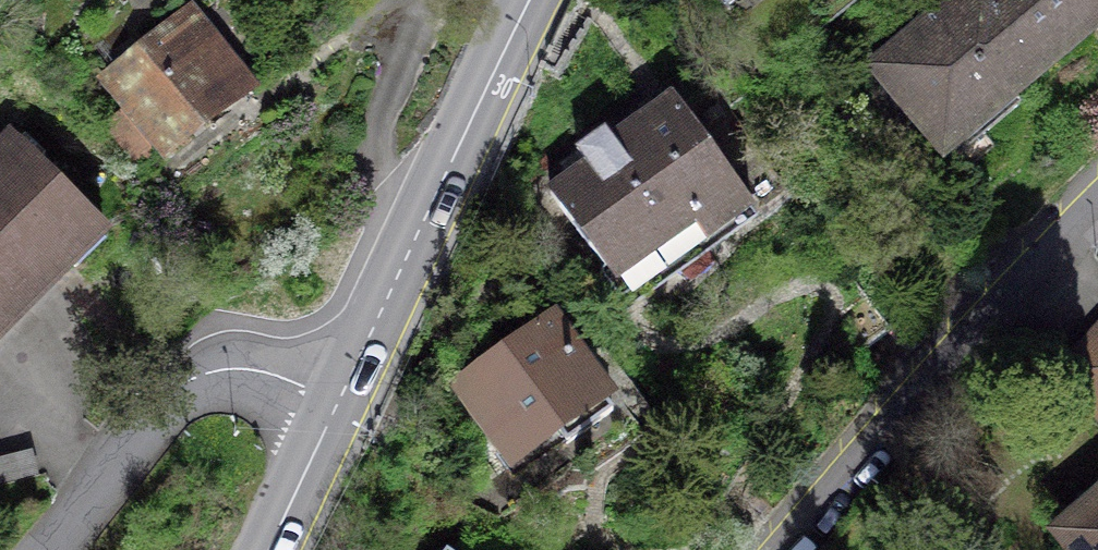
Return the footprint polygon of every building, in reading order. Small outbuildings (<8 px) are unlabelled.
[(873,69),(920,124),(915,129),(931,147),(937,143),(944,152),(976,125),(984,134),(1021,103),(1014,94),(1097,23),(1097,0),(954,0),(873,69)] [(131,103),(106,123),(137,168),(249,82),(196,12),(111,79),(131,103)] [(571,178),(551,193),(618,283),(695,227),(706,242),(752,208),(671,99),(612,143),(604,131),(560,164),(571,178)] [(0,155),(0,334),(101,232),(12,143),(0,155)] [(550,323),(461,386),(512,458),(555,427),(566,442),(612,410),(550,323)] [(1061,369),(1063,371),(1055,378),(1097,420),(1097,332),(1061,369)] [(1065,534),(1078,549),(1097,549),(1097,504),(1065,534)]
